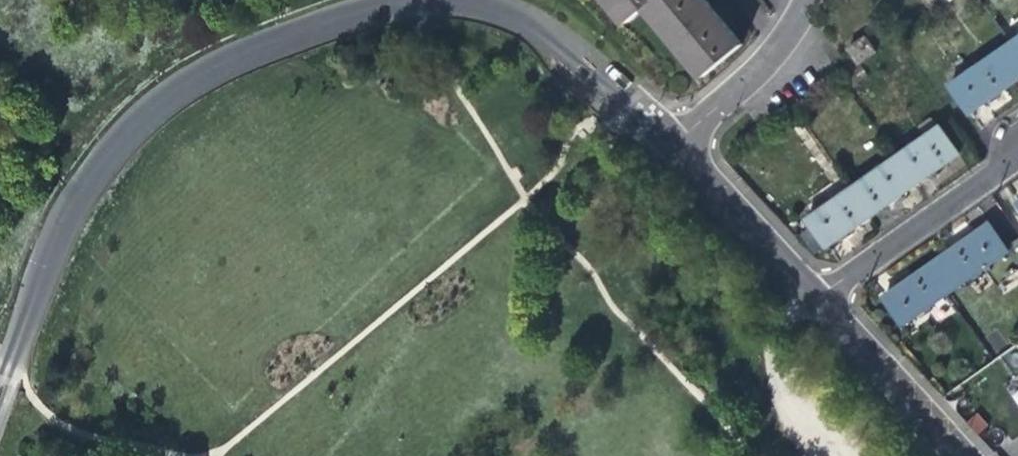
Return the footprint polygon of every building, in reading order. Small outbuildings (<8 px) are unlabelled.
[(652,0),(606,0),(624,22),(644,6),(652,0)] [(644,6),(700,75),(741,42),(713,8),(706,0),(652,0),(644,6)] [(930,13),(948,0),(921,0),(930,13)] [(857,63),(874,52),(862,35),(845,47),(857,63)] [(1007,43),(1017,56),(1007,63),(1017,78),(1017,35),(1007,43)] [(994,94),(1017,78),(1007,63),(1017,56),(1007,43),(949,84),(968,112),(994,94)] [(937,126),(893,158),(911,184),(937,166),(956,153),(937,126)] [(893,158),(849,188),(867,214),(896,195),(911,184),(893,158)] [(850,226),(867,214),(849,188),(804,219),(823,245),(850,226)] [(936,278),(946,293),(1008,250),(987,220),(964,236),(937,255),(947,270),(936,278)] [(901,324),(946,293),(936,278),(947,270),(937,255),(908,275),(880,295),(901,324)]
